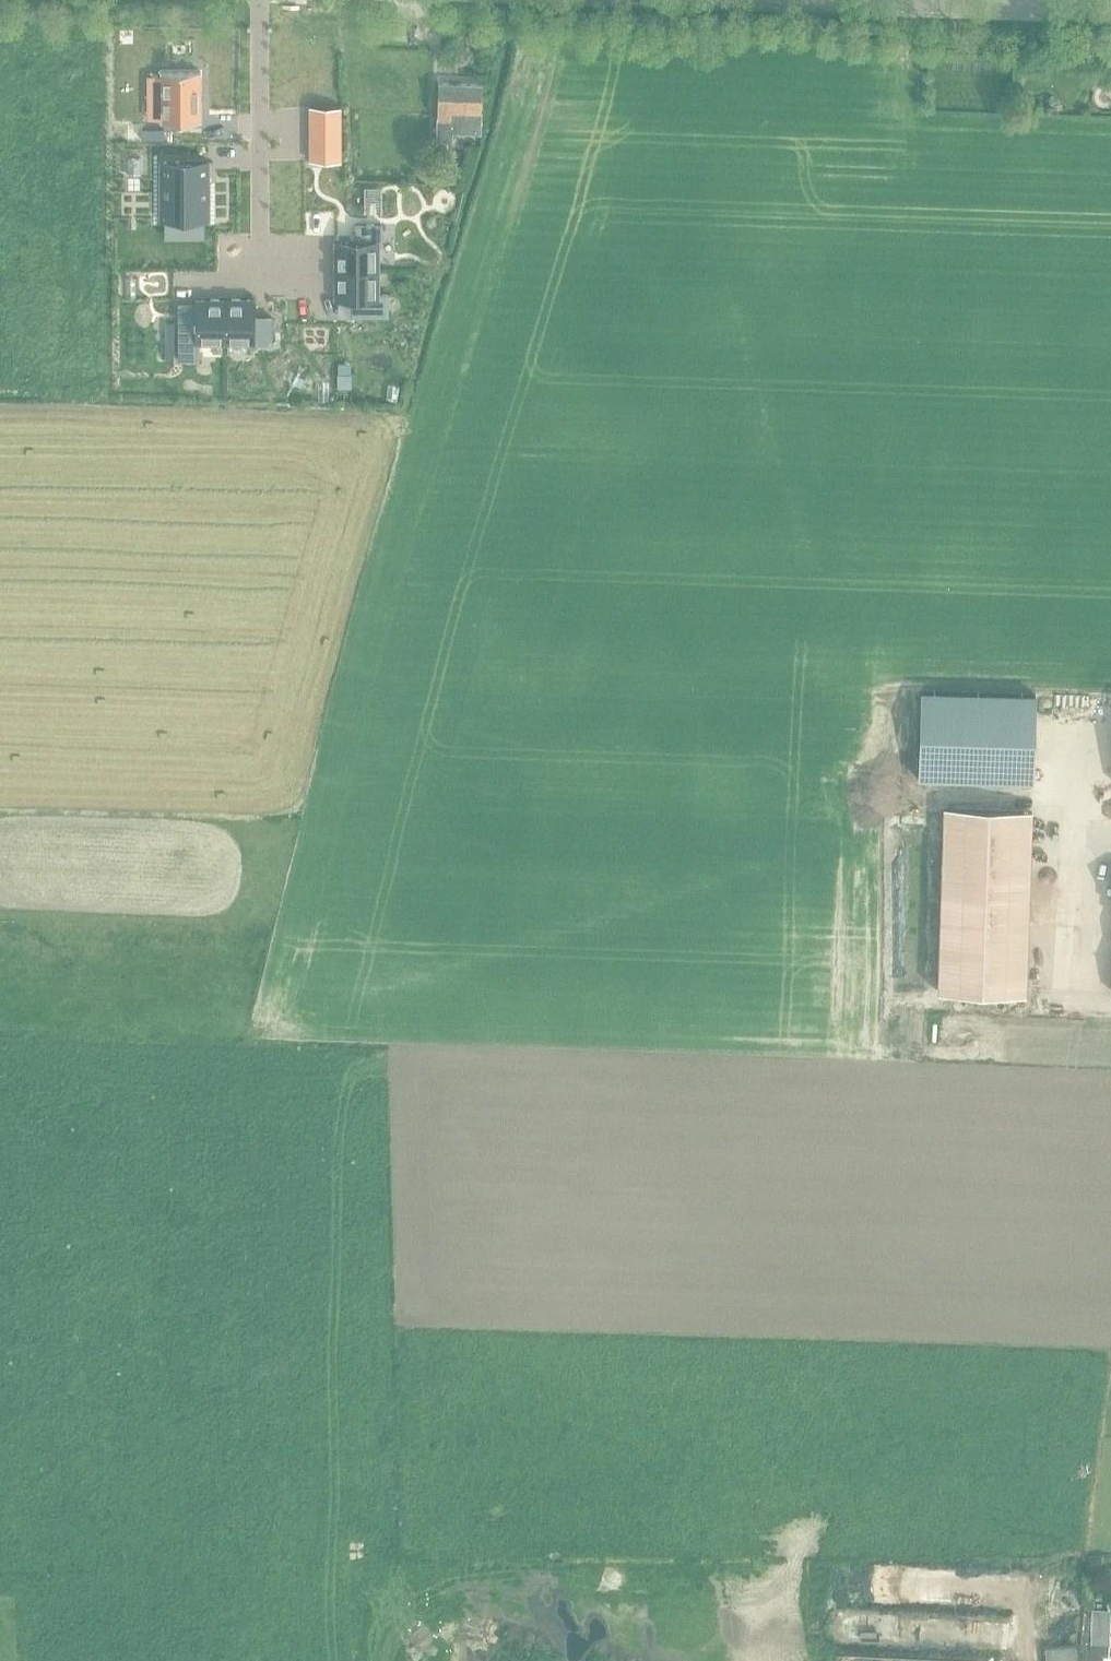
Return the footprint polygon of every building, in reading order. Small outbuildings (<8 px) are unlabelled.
[(162,75),(148,75),(148,98),(161,98),(161,121),(201,121),(201,71),(162,71),(162,75)] [(455,130),(483,130),(483,82),(440,82),(440,138),(455,138),(455,130)] [(340,108),(309,108),(310,161),(341,161),(340,108)] [(209,159),(160,160),(160,218),(209,217),(209,159)] [(335,241),(335,269),(379,269),(379,243),(382,243),(382,223),(356,223),(356,241),(335,241)] [(379,269),(335,269),(335,298),(351,298),(351,315),(388,315),(388,293),(379,293),(379,269)] [(196,312),(179,312),(180,360),(199,360),(199,342),(226,342),(226,298),(196,298),(196,312)] [(254,298),(226,298),(226,342),(272,342),(272,316),(254,316),(254,298)] [(925,691),(923,777),(1033,780),(1035,694),(925,691)] [(938,988),(1026,991),(1032,812),(944,809),(938,988)] [(1109,1655),(1110,1643),(1103,1642),(1105,1609),(1090,1609),(1089,1641),(1092,1642),(1090,1660),(1110,1660),(1110,1655),(1109,1655)] [(1045,1647),(1046,1660),(1079,1660),(1077,1645),(1045,1647)]
